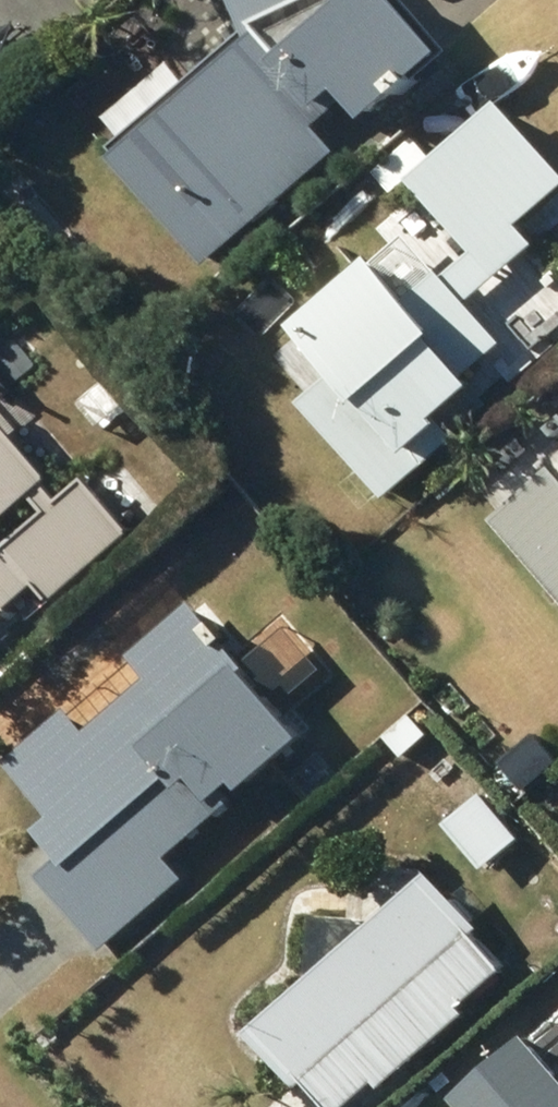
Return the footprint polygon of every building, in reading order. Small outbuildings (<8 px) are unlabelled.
[(422,58),(372,0),(217,0),(234,40),(97,156),(192,267),(330,149),(308,123),(328,105),(344,124),(422,58)] [(524,245),(508,226),(553,186),(483,105),(396,180),(460,253),(394,311),(352,262),(271,333),(312,380),(286,402),(373,502),(447,438),(427,415),(456,389),(450,381),(491,345),(456,304),(524,245)] [(493,350),(484,359),(504,382),(553,338),(529,310),(518,320),(535,339),(506,365),(493,350)] [(27,583),(42,601),(123,531),(121,529),(117,524),(77,478),(52,499),(39,483),(45,478),(0,426),(0,518),(33,489),(49,508),(0,550),(0,607),(27,583)] [(478,523),(557,615),(557,495),(537,472),(478,523)] [(224,676),(232,669),(176,604),(116,656),(135,679),(72,734),(53,712),(0,758),(0,773),(39,817),(19,835),(42,862),(25,876),(90,952),(174,880),(154,857),(283,744),(224,676)] [(402,713),(375,737),(393,758),(421,734),(402,713)] [(452,1007),(490,972),(451,932),(458,926),(409,875),(344,938),(324,917),(297,942),(315,961),(233,1040),(282,1091),(290,1084),(312,1106),(338,1106),(363,1083),(371,1092),(455,1011),(452,1007)] [(511,1024),(437,1089),(453,1106),(557,1106),(557,1078),(511,1024)]
